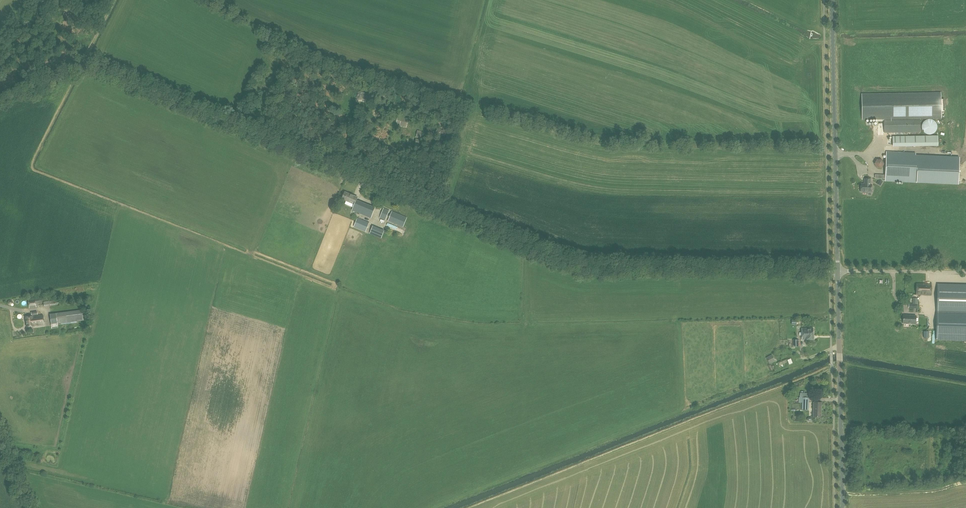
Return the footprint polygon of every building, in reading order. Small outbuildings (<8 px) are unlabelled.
[(361,99),(361,98),(371,101),(373,96),(363,93),(359,92),(357,98),(361,99)] [(941,93),(862,94),(862,119),(884,119),(884,133),(921,132),(920,118),(941,118),(941,93)] [(922,124),(921,127),(921,129),(922,131),(924,132),(925,133),(927,134),(929,135),(932,134),(934,133),(936,132),(937,129),(937,127),(937,125),(935,122),(934,120),(931,119),(927,119),(924,121),(922,124)] [(437,128),(435,134),(445,137),(447,131),(437,128)] [(893,136),(893,144),(893,146),(938,146),(938,136),(893,136)] [(886,155),(885,175),(875,175),(875,179),(885,179),(885,180),(958,183),(959,160),(909,157),(909,156),(886,155)] [(861,192),(871,192),(872,184),(870,184),(871,179),(865,179),(864,184),(861,184),(861,192)] [(357,198),(352,195),(344,192),(341,199),(354,205),(352,211),(370,219),(374,209),(356,201),(357,198)] [(385,220),(389,210),(384,208),(379,218),(385,220)] [(406,218),(391,212),(387,221),(402,227),(406,218)] [(357,218),(353,227),(365,232),(368,223),(357,218)] [(372,226),(369,234),(381,239),(384,231),(372,226)] [(916,283),(916,295),(931,295),(931,284),(916,283)] [(937,284),(937,312),(965,313),(965,285),(937,284)] [(922,297),(922,310),(932,310),(932,297),(922,297)] [(41,304),(41,299),(28,300),(29,308),(36,308),(35,305),(41,304)] [(49,314),(51,328),(57,328),(57,323),(83,320),(82,310),(49,314)] [(25,317),(26,327),(43,325),(42,315),(37,316),(37,312),(31,312),(31,316),(25,317)] [(937,312),(936,334),(936,340),(965,340),(965,313),(937,312)] [(903,323),(916,324),(916,316),(903,315),(903,323)] [(806,340),(813,340),(813,328),(806,328),(806,329),(802,329),(802,340),(806,340)] [(809,397),(808,397),(808,394),(800,393),(800,395),(800,397),(799,397),(799,401),(800,402),(802,403),(802,410),(809,410),(809,397)]
